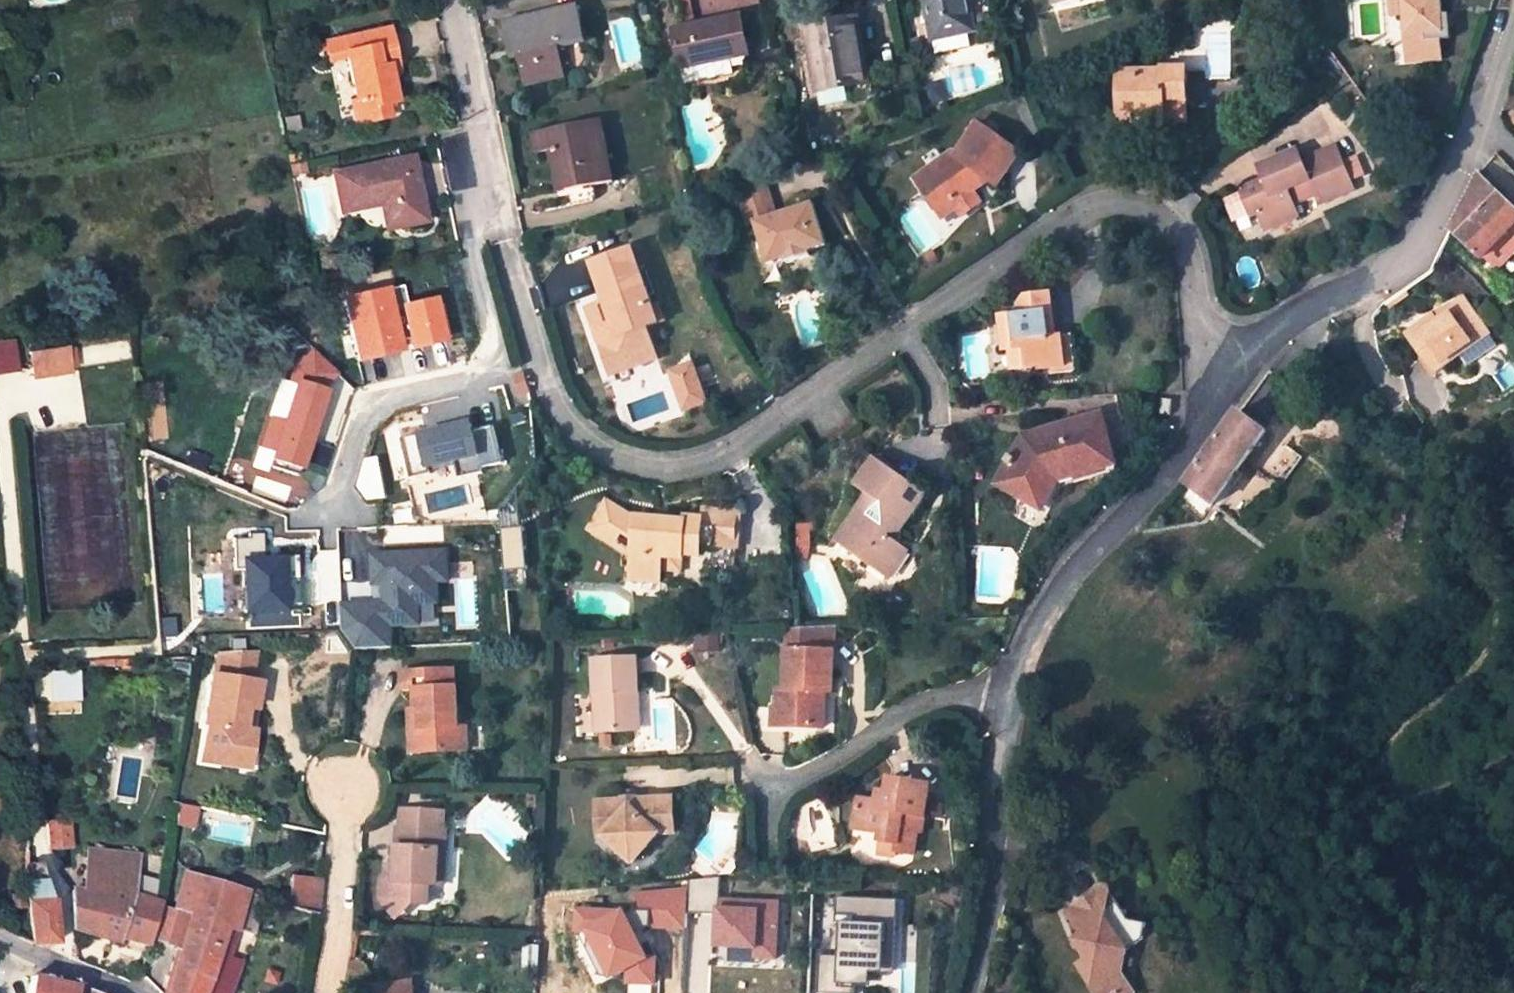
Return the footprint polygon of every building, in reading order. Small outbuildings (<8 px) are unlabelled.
[(692,23),(687,0),(678,0),(683,25),(692,23)] [(932,40),(970,32),(967,13),(970,13),(967,0),(924,0),(932,40)] [(1388,0),(1390,17),(1401,17),(1400,0),(1392,0),(1388,0)] [(1406,65),(1443,63),(1442,42),(1452,42),(1450,27),(1444,27),(1443,15),(1442,0),(1400,0),(1401,17),(1406,65)] [(583,37),(577,9),(506,25),(510,50),(518,49),(520,57),(526,85),(563,76),(557,43),(583,37)] [(840,22),(854,19),(853,10),(838,13),(840,22)] [(835,23),(833,14),(817,17),(819,26),(835,23)] [(738,17),(671,31),(679,72),(695,69),(698,84),(732,77),(729,62),(746,59),(738,17)] [(811,27),(825,106),(849,101),(846,88),(866,83),(854,19),(840,22),(835,23),(819,26),(811,27)] [(388,30),(343,39),(347,56),(355,101),(351,101),(356,125),(381,119),(379,106),(386,104),(394,103),(388,68),(396,66),(388,30)] [(957,35),(932,40),(935,54),(960,49),(957,35)] [(347,56),(343,39),(325,43),(328,60),(347,56)] [(518,49),(510,50),(512,59),(520,57),(518,49)] [(1163,72),(1120,73),(1119,116),(1162,116),(1162,120),(1185,120),(1186,71),(1204,71),(1204,50),(1164,51),(1163,72)] [(679,72),(682,87),(698,84),(695,69),(679,72)] [(846,88),(849,101),(874,96),(870,83),(866,83),(846,88)] [(379,106),(381,119),(388,118),(386,104),(379,106)] [(611,181),(599,120),(533,132),(537,153),(550,151),(559,149),(567,190),(611,181)] [(949,154),(914,178),(936,210),(949,200),(956,209),(961,217),(981,203),(974,195),(970,187),(984,177),(992,182),(996,185),(1019,153),(977,124),(954,156),(949,154)] [(1318,203),(1353,189),(1350,182),(1342,161),(1336,147),(1302,160),(1297,151),(1258,166),(1263,181),(1240,191),(1250,215),(1257,212),(1265,231),(1298,217),(1291,197),(1288,190),(1308,182),(1312,190),(1318,203)] [(558,191),(567,190),(559,149),(550,151),(558,191)] [(1365,175),(1356,155),(1342,161),(1350,182),(1365,175)] [(423,221),(409,159),(334,174),(343,210),(380,204),(391,201),(397,226),(423,221)] [(288,166),(290,175),(303,173),(301,163),(288,166)] [(762,173),(734,181),(742,210),(754,206),(758,221),(754,222),(766,265),(785,259),(787,264),(810,257),(809,252),(827,247),(814,204),(790,212),(791,217),(781,219),(780,214),(775,216),(772,217),(767,203),(771,201),(762,173)] [(1479,173),(1452,230),(1482,260),(1485,257),(1497,269),(1513,251),(1513,208),(1479,173)] [(970,187),(974,195),(992,182),(984,177),(970,187)] [(1291,197),(1312,190),(1308,182),(1288,190),(1291,197)] [(942,218),(956,209),(949,200),(936,210),(942,218)] [(386,228),(397,226),(391,201),(380,204),(386,228)] [(742,210),(746,224),(754,222),(758,221),(754,206),(742,210)] [(650,305),(631,250),(591,264),(604,303),(597,305),(604,326),(594,329),(607,365),(653,348),(645,328),(656,323),(650,305)] [(347,362),(437,348),(429,299),(386,306),(384,290),(337,297),(347,362)] [(1055,337),(1049,294),(1023,296),(1024,303),(1026,314),(1018,315),(999,318),(1007,371),(1038,366),(1039,370),(1056,367),(1064,366),(1060,336),(1055,337)] [(1432,317),(1407,335),(1433,372),(1458,354),(1456,352),(1485,331),(1462,299),(1442,313),(1444,315),(1435,321),(1432,317)] [(650,305),(656,323),(662,321),(656,303),(650,305)] [(1026,314),(1024,303),(1016,304),(1018,315),(1026,314)] [(588,308),(594,329),(604,326),(597,305),(588,308)] [(1440,311),(1432,317),(1435,321),(1444,315),(1442,313),(1440,311)] [(1462,360),(1491,339),(1485,331),(1456,352),(1458,354),(1462,360)] [(1072,335),(1060,336),(1064,366),(1056,367),(1057,374),(1076,371),(1072,335)] [(14,370),(10,341),(0,343),(0,372),(14,370)] [(656,359),(653,348),(607,365),(610,375),(656,359)] [(68,372),(65,349),(30,354),(33,377),(68,372)] [(685,411),(691,409),(681,381),(697,375),(694,366),(672,374),(685,411)] [(697,375),(681,381),(691,409),(706,404),(697,375)] [(1169,415),(1171,400),(1160,400),(1158,415),(1169,415)] [(1212,506),(1266,433),(1238,412),(1184,485),(1212,506)] [(1113,464),(1099,416),(1040,432),(1042,439),(1028,442),(1026,438),(996,483),(1017,497),(1029,479),(1049,492),(1056,481),(1074,475),(1075,480),(1096,473),(1095,470),(1113,464)] [(510,460),(500,425),(472,433),(468,419),(405,438),(416,476),(459,463),(462,474),(510,460)] [(1042,439),(1040,432),(1026,438),(1028,442),(1042,439)] [(895,536),(923,495),(874,460),(857,485),(869,493),(847,524),(859,533),(848,549),(888,576),(904,552),(891,543),(883,537),(888,531),(895,536)] [(1037,510),(1049,492),(1029,479),(1017,497),(1037,510)] [(603,522),(612,507),(606,503),(589,530),(631,556),(633,540),(603,522)] [(735,547),(738,512),(703,509),(702,520),(685,518),(685,522),(635,518),(634,521),(612,507),(603,522),(633,540),(631,556),(629,579),(658,581),(660,569),(661,555),(682,557),(682,553),(698,554),(700,545),(735,547)] [(810,534),(809,522),(796,522),(796,534),(810,534)] [(836,540),(848,549),(859,533),(847,524),(836,540)] [(501,530),(503,571),(523,570),(521,529),(501,530)] [(895,536),(888,531),(883,537),(891,543),(895,536)] [(796,544),(810,543),(810,534),(796,534),(796,544)] [(297,555),(256,558),(255,538),(228,540),(232,615),(300,611),(297,555)] [(447,549),(368,553),(370,601),(341,602),(343,650),(391,647),(390,629),(420,627),(419,604),(438,604),(437,586),(449,585),(447,549)] [(321,550),(321,600),(340,600),(340,551),(321,550)] [(681,571),(682,557),(661,555),(660,569),(681,571)] [(835,627),(788,629),(784,692),(778,691),(777,710),(785,710),(784,727),(823,729),(825,693),(831,693),(835,627)] [(206,726),(200,761),(238,767),(241,750),(250,751),(253,733),(248,732),(242,731),(245,710),(252,712),(256,684),(248,682),(253,654),(221,655),(217,677),(210,676),(202,725),(206,726)] [(635,658),(593,660),(596,733),(633,730),(632,694),(637,693),(635,658)] [(77,671),(45,673),(47,703),(78,701),(77,671)] [(415,710),(416,729),(413,729),(414,754),(450,752),(449,729),(453,729),(450,689),(448,690),(447,671),(398,673),(399,692),(414,691),(415,710)] [(242,731),(248,732),(252,712),(245,710),(242,731)] [(402,711),(403,754),(414,754),(413,729),(416,729),(415,710),(402,711)] [(770,726),(784,727),(785,710),(777,710),(770,710),(770,726)] [(464,751),(462,729),(453,729),(449,729),(450,752),(464,751)] [(247,769),(250,751),(241,750),(238,767),(247,769)] [(922,833),(928,787),(903,783),(904,780),(890,777),(888,792),(878,790),(877,801),(859,799),(855,817),(863,830),(880,833),(878,841),(897,844),(895,852),(912,855),(915,832),(922,833)] [(634,804),(634,799),(634,796),(623,796),(623,800),(623,804),(634,804)] [(666,798),(634,799),(634,804),(623,804),(623,800),(597,802),(597,837),(603,837),(632,863),(659,835),(668,834),(668,830),(666,798)] [(673,798),(666,798),(668,830),(674,830),(673,798)] [(439,833),(440,812),(399,810),(398,831),(439,833)] [(853,828),(863,830),(855,817),(853,828)] [(70,847),(69,822),(45,822),(48,848),(70,847)] [(443,851),(444,833),(439,833),(398,831),(396,831),(393,877),(393,888),(382,886),(380,891),(379,903),(380,908),(388,914),(397,903),(409,904),(426,905),(427,886),(434,886),(436,851),(443,851)] [(894,859),(895,852),(897,844),(878,841),(876,856),(894,859)] [(434,886),(441,886),(443,851),(436,851),(434,886)] [(157,905),(128,898),(135,859),(86,852),(81,891),(72,893),(72,931),(98,939),(100,931),(111,934),(146,943),(157,905)] [(40,876),(38,863),(25,865),(22,865),(24,878),(40,876)] [(30,945),(53,943),(50,902),(42,876),(40,876),(24,878),(30,945)] [(393,888),(393,877),(384,876),(382,886),(393,888)] [(197,879),(187,915),(167,992),(226,992),(229,986),(210,977),(216,956),(224,928),(232,931),(243,893),(197,879)] [(317,882),(290,880),(288,900),(287,907),(287,909),(315,916),(317,882)] [(777,956),(777,900),(718,900),(718,880),(689,880),(689,913),(710,913),(710,956),(777,956)] [(1093,955),(1095,959),(1102,969),(1093,974),(1104,992),(1128,992),(1129,992),(1128,991),(1137,986),(1130,965),(1134,950),(1151,940),(1156,924),(1138,919),(1118,886),(1078,911),(1091,933),(1097,941),(1093,955)] [(685,930),(685,889),(630,889),(630,908),(652,908),(652,930),(685,930)] [(288,900),(257,891),(255,896),(260,898),(287,907),(288,900)] [(255,896),(243,893),(232,931),(249,936),(260,898),(255,896)] [(409,904),(397,903),(388,914),(394,921),(409,904)] [(882,925),(882,945),(889,945),(890,925),(882,925)] [(224,928),(216,956),(224,959),(232,931),(224,928)] [(100,931),(98,939),(108,942),(111,934),(100,931)] [(1093,955),(1097,941),(1091,933),(1082,938),(1093,955)] [(523,946),(521,973),(537,974),(538,946),(523,946)] [(608,968),(607,952),(596,952),(596,968),(608,968)] [(210,977),(229,986),(237,964),(224,959),(216,956),(210,977)] [(1102,969),(1095,959),(1086,964),(1093,974),(1102,969)] [(273,986),(277,974),(264,969),(260,982),(273,986)] [(34,977),(30,992),(89,992),(90,992),(34,977)] [(410,984),(371,987),(371,992),(411,992),(410,984)]
